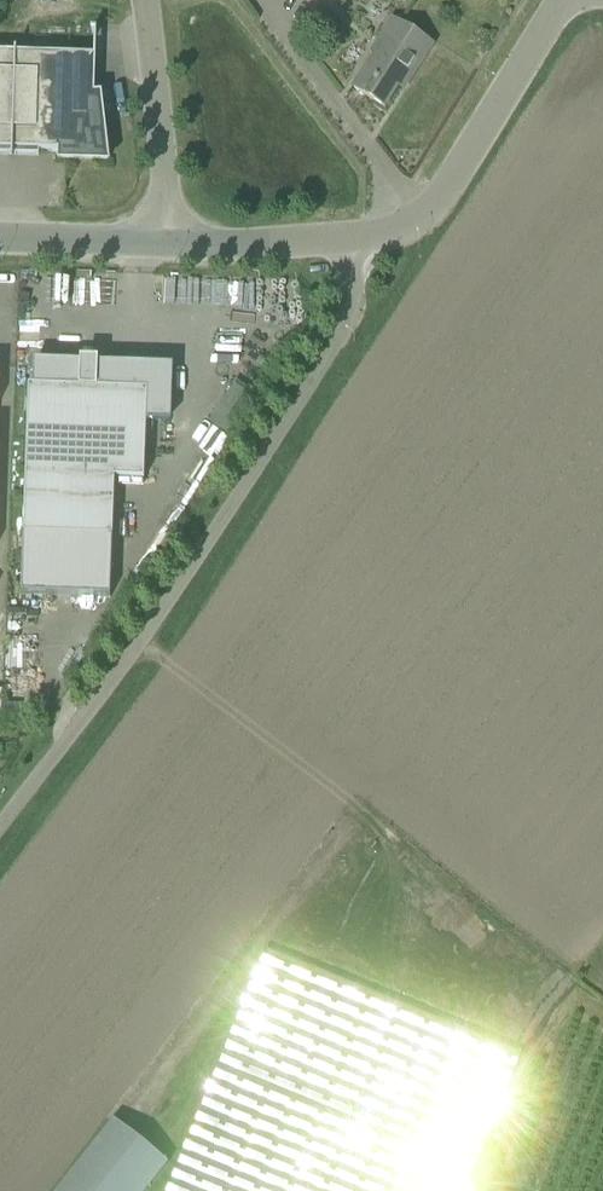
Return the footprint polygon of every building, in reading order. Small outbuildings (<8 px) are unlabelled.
[(404,79),(410,82),(433,46),(391,19),(380,36),(385,40),(354,89),(385,109),(404,79)] [(13,157),(17,57),(17,56),(0,55),(0,156),(13,157)] [(39,153),(59,154),(58,165),(111,166),(103,96),(97,96),(97,56),(72,56),(17,57),(13,157),(40,158),(40,156),(39,156),(39,153)] [(172,425),(174,373),(31,368),(24,535),(112,538),(114,480),(145,481),(147,424),(172,425)] [(168,1190),(467,1190),(522,1056),(266,951),(168,1190)] [(161,1147),(184,1116),(169,1106),(162,1115),(153,1109),(137,1130),(161,1147)] [(169,1167),(114,1122),(58,1190),(149,1190),(169,1167)]
